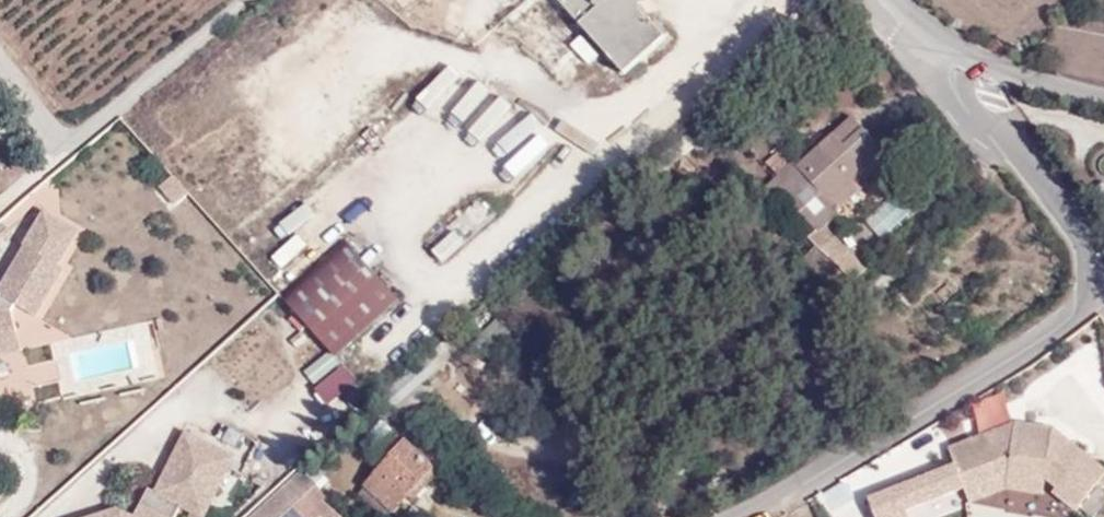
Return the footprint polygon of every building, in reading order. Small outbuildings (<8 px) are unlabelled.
[(632,0),(559,0),(625,76),(666,39),(632,0)] [(569,85),(598,57),(588,47),(559,75),(569,85)] [(474,119),(477,98),(428,92),(425,112),(474,119)] [(854,117),(798,168),(830,205),(856,181),(887,153),(854,117)] [(838,214),(863,190),(856,181),(830,205),(838,214)] [(864,217),(879,236),(912,211),(897,191),(864,217)] [(2,310),(0,308),(0,359),(21,354),(11,314),(15,308),(36,320),(64,272),(56,268),(76,233),(43,215),(23,249),(26,251),(0,292),(0,298),(6,302),(2,310)] [(444,260),(466,240),(454,227),(432,247),(444,260)] [(820,252),(854,284),(874,266),(855,248),(851,252),(837,238),(820,252)] [(290,276),(319,253),(309,241),(280,264),(290,276)] [(346,241),(281,300),(337,359),(400,301),(346,241)] [(48,344),(24,352),(36,388),(60,380),(48,344)] [(1103,478),(1103,469),(1071,441),(1065,449),(1051,446),(1055,429),(1016,423),(1014,438),(993,446),(989,433),(950,448),(965,488),(1008,471),(1046,477),(1058,487),(1055,492),(1078,510),(1103,478)] [(1016,423),(989,433),(993,446),(1014,438),(1016,423)] [(178,516),(176,516),(182,502),(207,514),(239,452),(188,427),(158,488),(153,485),(139,510),(125,503),(123,502),(78,516),(178,516)] [(1071,441),(1055,429),(1051,446),(1065,449),(1071,441)] [(409,500),(415,504),(453,458),(427,433),(422,438),(414,448),(407,442),(367,488),(395,515),(409,500)] [(321,516),(345,516),(302,471),(253,516),(321,516)] [(1008,488),(1044,493),(1046,477),(1008,471),(965,488),(971,501),(1008,488)]
